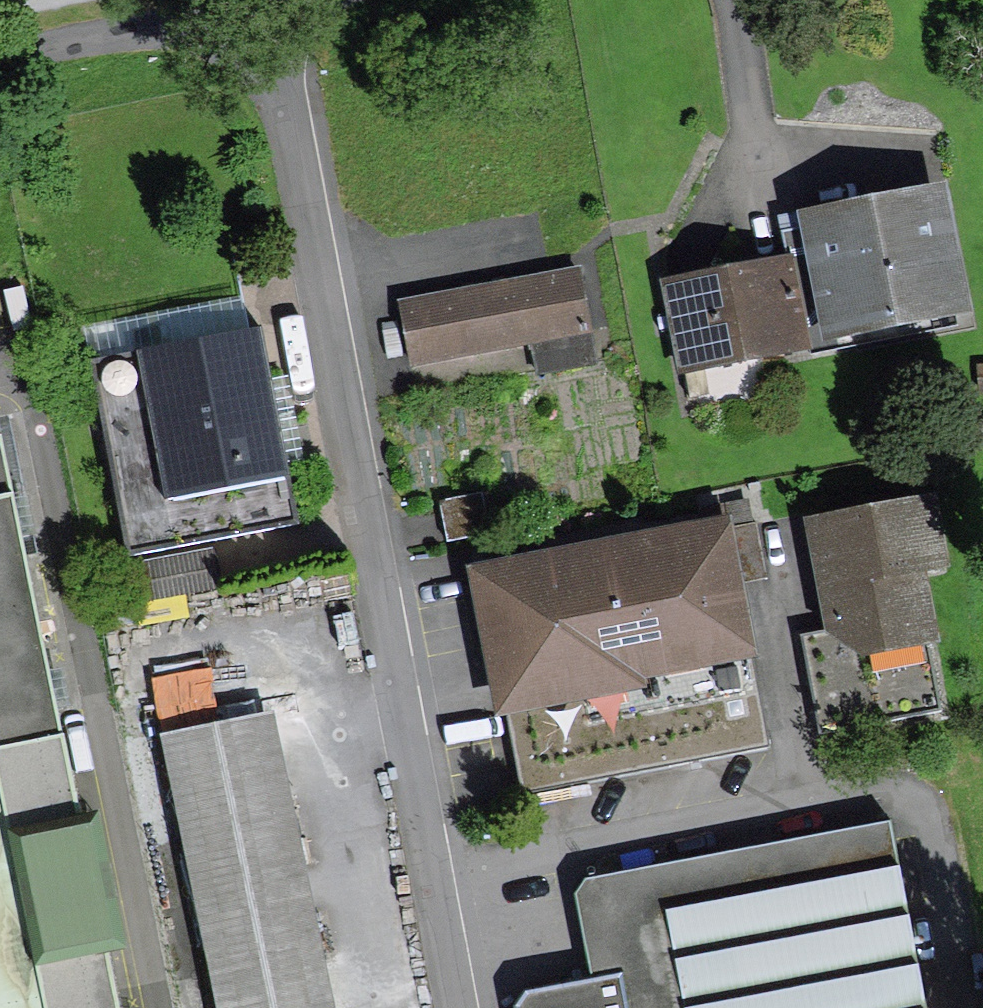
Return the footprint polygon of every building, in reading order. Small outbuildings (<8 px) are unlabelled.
[(798,231),(780,234),(785,258),(806,356),(970,322),(942,187),(795,218),(798,231)] [(678,383),(806,356),(785,258),(657,284),(678,383)] [(576,267),(395,304),(414,394),(532,371),(534,383),(597,371),(576,267)] [(296,522),(258,332),(89,366),(127,555),(211,539),(296,522)] [(974,365),(974,396),(982,395),(982,365),(974,365)] [(0,456),(0,1007),(116,1007),(0,456)] [(481,496),(439,504),(448,544),(490,536),(481,496)] [(932,498),(799,523),(823,635),(794,640),(817,747),(953,719),(926,579),(949,574),(932,498)] [(701,509),(704,524),(726,520),(740,584),(765,579),(748,499),(701,509)] [(768,747),(752,670),(758,669),(740,584),(726,520),(704,524),(464,576),(496,725),(503,723),(520,800),(768,747)] [(218,570),(211,539),(127,555),(134,587),(218,570)] [(156,739),(213,1007),(333,1007),(271,715),(156,739)] [(585,885),(571,906),(587,986),(526,998),(521,1007),(925,1007),(889,826),(585,885)]
